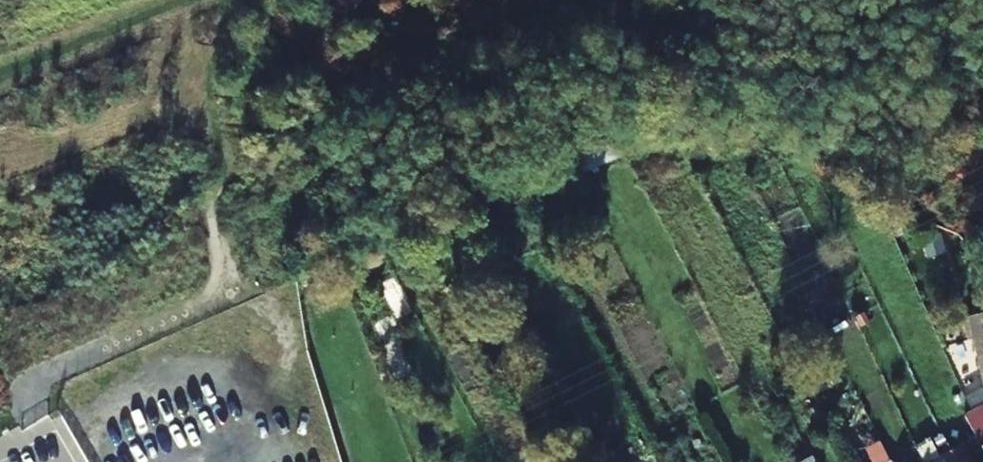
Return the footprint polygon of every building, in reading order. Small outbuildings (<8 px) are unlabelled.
[(618,142),(577,154),(581,169),(622,157),(618,142)] [(982,376),(982,330),(972,332),(982,376)] [(977,428),(972,429),(981,444),(982,448),(982,398),(968,407),(977,428)] [(966,433),(974,447),(981,444),(972,429),(966,433)] [(959,437),(949,443),(957,458),(959,461),(973,461),(959,437)] [(949,443),(941,448),(948,461),(950,461),(957,458),(949,443)] [(936,451),(922,459),(923,461),(942,461),(936,451)]
